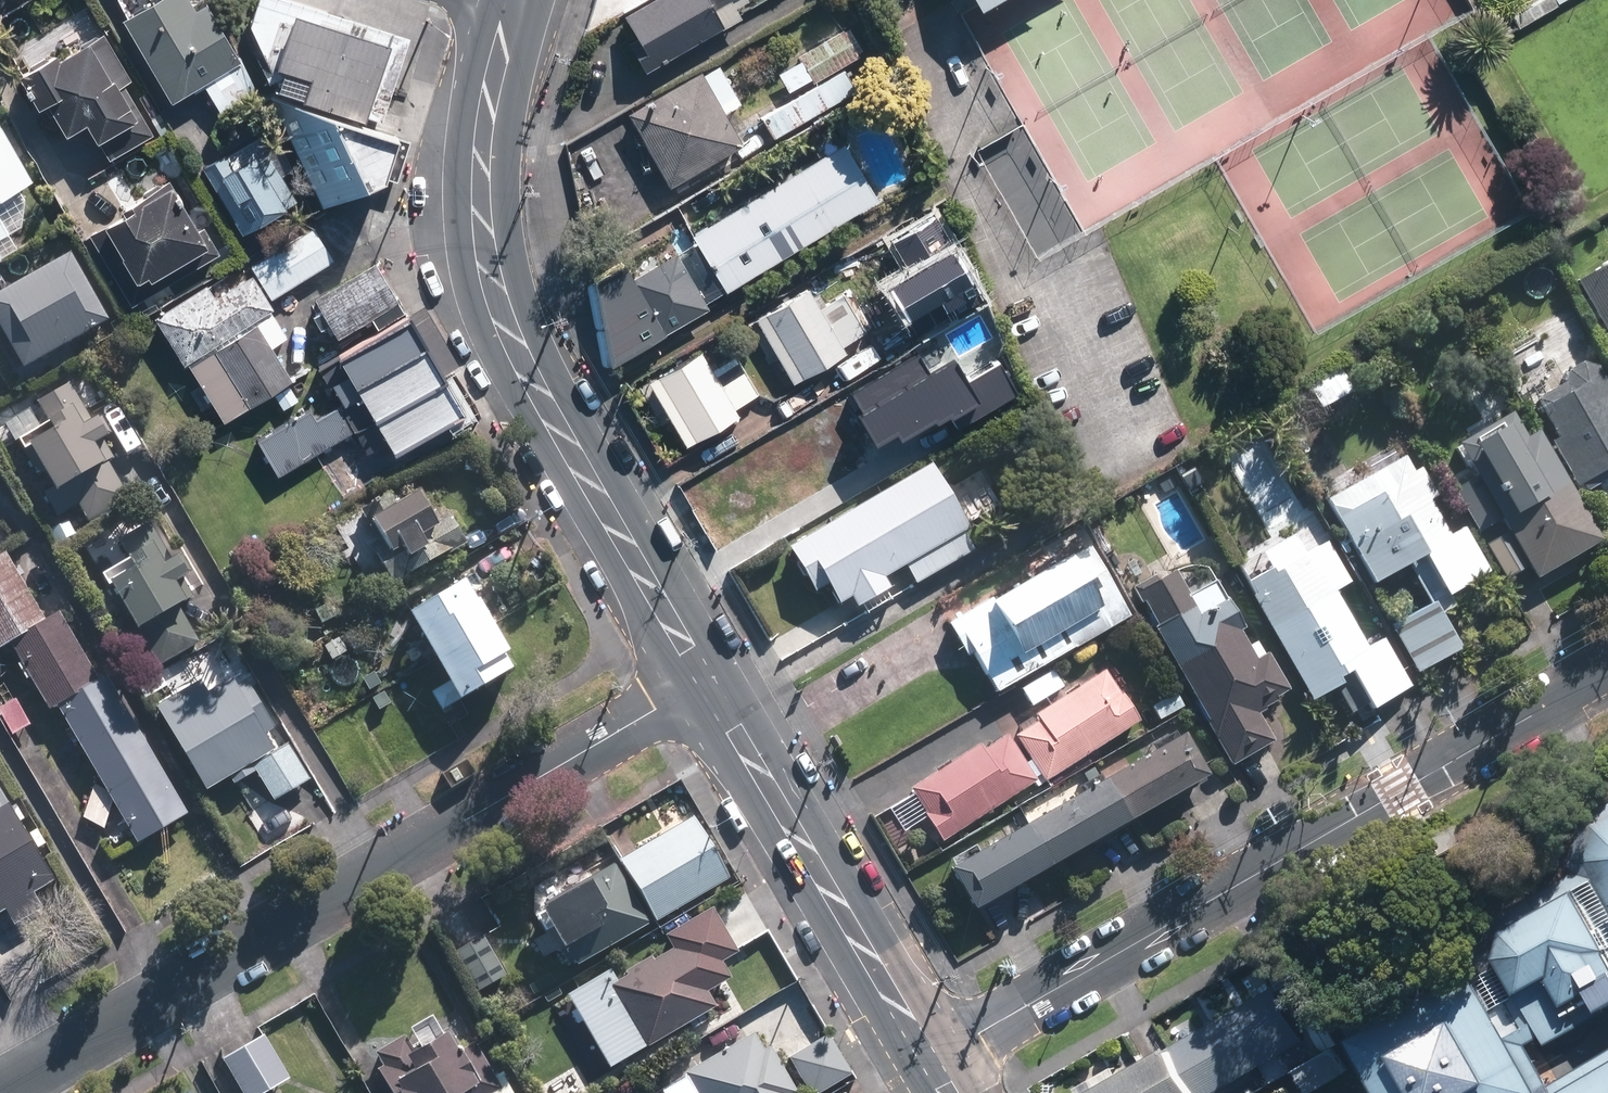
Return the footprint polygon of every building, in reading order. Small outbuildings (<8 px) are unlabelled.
[(194,0),(151,0),(125,15),(175,98),(206,80),(222,108),(260,86),(243,57),(209,0),(207,0),(198,6),(194,0)] [(410,52),(398,49),(401,40),(392,38),(394,31),(297,0),(261,0),(254,24),(278,72),(285,74),(280,88),(313,98),(375,118),(376,115),(388,119),(410,52)] [(640,0),(609,0),(617,13),(640,0)] [(611,24),(625,47),(616,52),(632,80),(729,24),(720,9),(735,0),(653,0),(611,24)] [(1557,7),(1552,0),(1542,0),(1510,19),(1516,30),(1557,7)] [(129,75),(102,28),(63,52),(60,47),(22,68),(42,102),(52,97),(70,129),(89,118),(109,154),(152,130),(122,79),(129,75)] [(808,86),(854,59),(838,32),(792,59),(795,64),(773,77),(784,94),(805,81),(808,86)] [(660,193),(734,150),(716,119),(734,108),(713,71),(695,81),(692,76),(617,119),(660,193)] [(849,95),(836,73),(752,120),(765,143),(849,95)] [(384,185),(397,133),(270,95),(324,209),(384,185)] [(37,178),(3,118),(0,120),(0,199),(37,178)] [(1537,149),(1532,140),(1522,146),(1527,155),(1537,149)] [(245,231),(293,203),(291,200),(300,195),(269,143),(236,162),(228,149),(205,162),(245,231)] [(718,299),(868,207),(834,150),(684,242),(718,299)] [(133,302),(222,250),(181,178),(175,181),(172,177),(127,202),(130,207),(91,230),(133,302)] [(11,228),(0,208),(0,234),(11,228)] [(915,343),(938,330),(953,321),(955,320),(939,293),(962,279),(925,216),(873,247),(911,310),(900,316),(915,343)] [(315,227),(253,264),(273,296),(334,259),(315,227)] [(44,356),(112,315),(73,251),(71,248),(0,290),(0,316),(29,364),(44,356)] [(709,311),(677,255),(636,279),(625,262),(593,281),(610,370),(709,311)] [(1576,279),(1607,335),(1607,260),(1576,279)] [(338,336),(400,301),(377,261),(315,296),(322,308),(313,313),(322,329),(332,324),(338,336)] [(225,420),(294,379),(274,345),(287,337),(271,311),(276,308),(256,274),(217,296),(210,283),(157,315),(186,363),(190,362),(225,420)] [(815,309),(804,290),(751,321),(788,386),(842,355),(837,347),(863,333),(841,295),(815,309)] [(465,412),(410,315),(316,369),(327,387),(332,384),(343,404),(316,420),(310,410),(256,441),(277,476),(353,433),(365,455),(382,445),(388,456),(465,412)] [(706,371),(694,351),(640,382),(679,447),(732,416),(728,409),(753,393),(731,356),(706,371)] [(897,436),(901,443),(950,415),(958,429),(1018,394),(1002,365),(971,383),(957,359),(932,374),(920,355),(853,394),(864,413),(861,415),(879,446),(897,436)] [(1607,474),(1607,387),(1595,365),(1580,360),(1565,368),(1563,382),(1533,398),(1555,437),(1548,440),(1573,485),(1578,482),(1582,489),(1607,474)] [(1354,388),(1343,370),(1311,388),(1322,407),(1354,388)] [(93,418),(70,379),(39,397),(50,416),(20,434),(24,441),(22,443),(38,471),(48,466),(58,483),(47,489),(60,512),(79,502),(88,518),(130,493),(108,457),(114,453),(104,436),(113,432),(102,412),(93,418)] [(1523,436),(1509,412),(1455,443),(1473,475),(1453,487),(1478,530),(1498,518),(1505,531),(1486,542),(1505,576),(1524,565),(1531,577),(1596,540),(1534,431),(1523,436)] [(1417,470),(1409,455),(1330,499),(1377,583),(1410,564),(1432,604),(1395,625),(1422,672),(1461,650),(1441,616),(1459,606),(1453,595),(1493,572),(1467,526),(1453,534),(1434,500),(1442,495),(1425,466),(1417,470)] [(1173,467),(1200,514),(1219,502),(1192,456),(1173,467)] [(934,461),(791,547),(817,590),(831,582),(843,602),(854,595),(860,606),(913,574),(917,581),(982,542),(934,461)] [(393,487),(365,504),(388,543),(378,549),(398,583),(414,574),(412,572),(453,547),(455,549),(469,540),(451,509),(444,513),(440,507),(437,508),(424,486),(401,500),(393,487)] [(173,557),(151,517),(117,537),(129,557),(106,570),(159,662),(200,640),(178,601),(193,592),(184,577),(193,571),(182,552),(173,557)] [(1251,595),(1313,702),(1346,683),(1343,678),(1356,670),(1377,706),(1413,685),(1386,638),(1371,646),(1337,588),(1351,580),(1327,539),(1271,571),(1268,567),(1245,580),(1253,593),(1251,595)] [(994,690),(1127,613),(1086,541),(947,621),(966,654),(972,651),(994,690)] [(0,649),(14,641),(54,710),(61,706),(140,840),(191,810),(111,673),(102,678),(64,612),(50,620),(10,553),(0,559),(0,649)] [(1151,624),(1231,762),(1274,737),(1258,708),(1276,697),(1274,693),(1286,686),(1265,650),(1253,657),(1236,628),(1240,625),(1212,577),(1186,591),(1172,566),(1154,576),(1153,573),(1131,586),(1139,600),(1140,600),(1153,622),(1151,624)] [(440,652),(498,618),(484,593),(482,595),(470,575),(414,607),(440,652)] [(332,598),(317,606),(324,620),(339,612),(332,598)] [(498,618),(440,652),(453,674),(431,686),(442,705),(464,693),(465,695),(517,665),(508,649),(514,645),(498,618)] [(944,841),(1037,782),(1040,786),(1143,720),(1125,692),(1123,693),(1107,669),(1037,714),(1041,720),(1017,735),(1033,759),(1028,762),(1010,734),(986,749),(982,744),(913,789),(929,813),(927,814),(944,841)] [(1034,707),(1067,687),(1056,669),(1023,688),(1034,707)] [(240,682),(236,674),(211,689),(204,676),(159,702),(210,787),(232,774),(237,782),(258,769),(276,798),(312,777),(289,739),(279,746),(268,728),(278,723),(250,676),(240,682)] [(1158,716),(1182,703),(1174,689),(1150,702),(1158,716)] [(14,733),(31,723),(18,699),(16,697),(0,707),(0,711),(14,733)] [(953,868),(978,912),(1213,776),(1188,732),(953,868)] [(9,803),(0,789),(0,912),(12,905),(23,925),(55,906),(44,887),(62,876),(16,799),(9,803)] [(1576,816),(1567,858),(1573,870),(1490,915),(1482,940),(1471,946),(1466,969),(1342,1037),(1373,1092),(1607,1092),(1607,1047),(1548,1082),(1526,1042),(1555,1026),(1546,1009),(1565,999),(1567,1002),(1607,979),(1607,947),(1607,946),(1607,799),(1576,816)] [(694,814),(620,857),(656,919),(730,876),(694,814)] [(615,862),(542,905),(567,947),(560,951),(568,964),(574,960),(577,964),(649,921),(615,862)] [(628,976),(619,980),(612,967),(568,992),(611,1066),(718,1005),(709,989),(731,976),(720,958),(736,949),(713,909),(668,935),(675,947),(656,958),(653,953),(624,970),(628,976)] [(505,970),(482,929),(454,945),(478,986),(505,970)] [(1304,1038),(1273,982),(1081,1091),(1082,1092),(1207,1092),(1304,1038)] [(473,1038),(458,1047),(448,1029),(442,1033),(431,1012),(409,1025),(418,1041),(410,1045),(403,1031),(372,1048),(380,1063),(376,1065),(392,1092),(484,1092),(499,1084),(473,1038)] [(1305,1026),(1320,1051),(1338,1041),(1323,1015),(1305,1026)] [(264,1029),(222,1053),(244,1092),(257,1092),(290,1075),(264,1029)] [(796,1091),(770,1045),(764,1048),(755,1032),(705,1060),(707,1064),(663,1089),(665,1092),(793,1092),(796,1091)] [(792,1057),(812,1092),(818,1092),(850,1075),(828,1037),(792,1057)] [(1270,1092),(1309,1092),(1348,1071),(1334,1048),(1294,1070),(1295,1072),(1267,1088),(1270,1092)]
